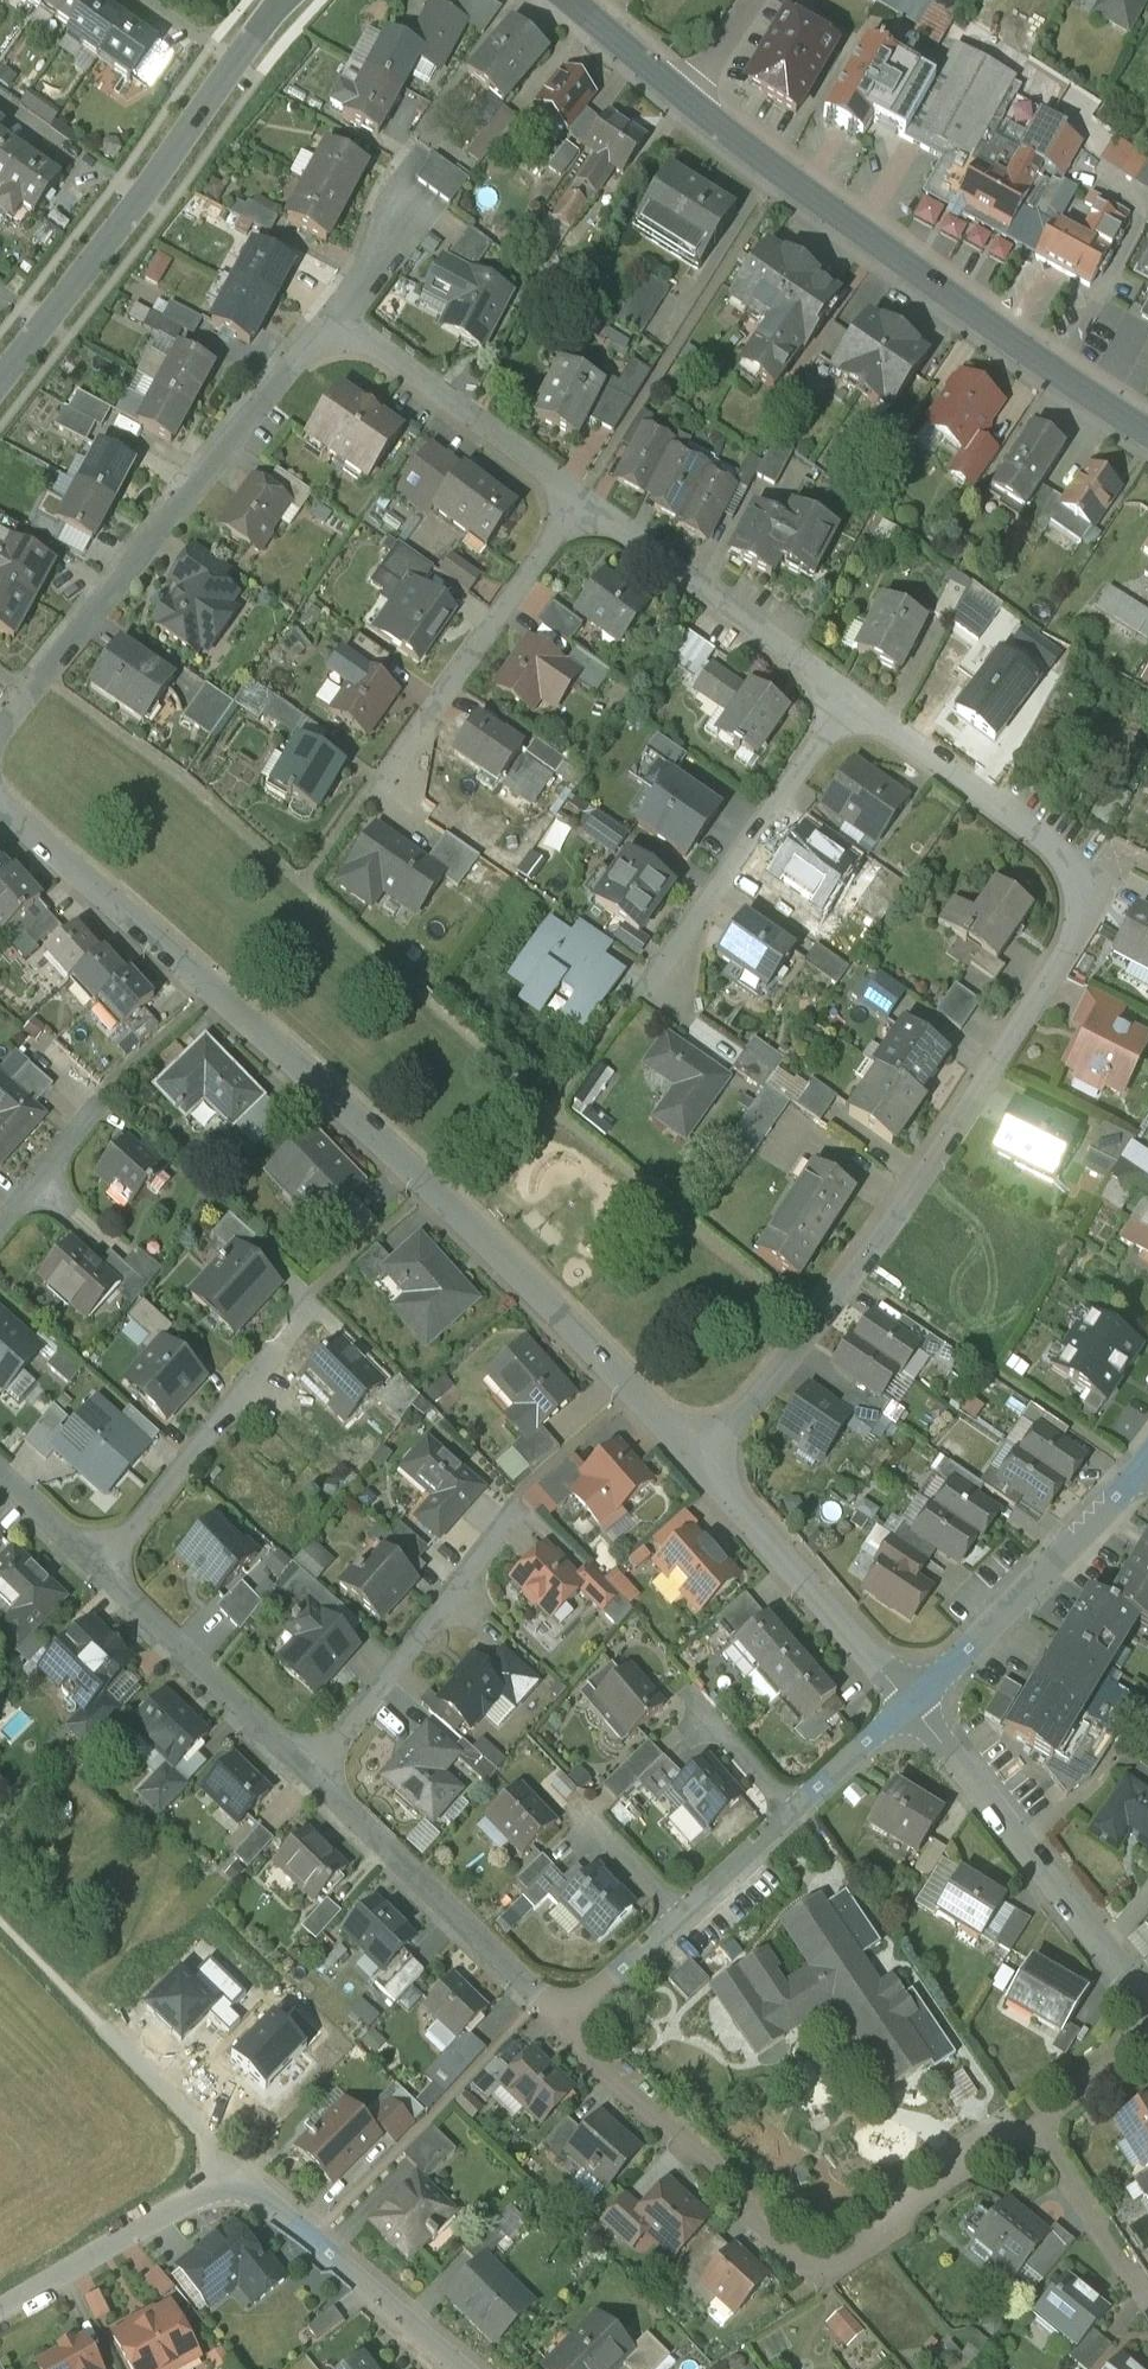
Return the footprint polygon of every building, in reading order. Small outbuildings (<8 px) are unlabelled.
[(42,10),(49,0),(28,0),(42,10)] [(42,10),(55,20),(73,32),(95,1),(96,0),(49,0),(42,10)] [(480,0),(442,0),(437,9),(466,25),(484,35),(502,11),(480,0)] [(957,14),(933,0),(912,38),(937,52),(957,14)] [(1102,19),(1127,33),(1146,0),(1113,0),(1102,19)] [(126,23),(95,1),(73,32),(68,40),(99,61),(126,23)] [(437,9),(432,7),(417,36),(421,38),(414,50),(423,54),(419,62),(438,72),(444,61),(446,62),(466,25),(437,9)] [(834,50),(786,21),(753,78),(754,84),(761,95),(796,115),(834,50)] [(158,45),(126,23),(99,61),(130,84),(158,45)] [(549,57),(512,26),(468,77),(504,108),(549,57)] [(414,50),(387,35),(367,74),(402,93),(419,62),(423,54),(414,50)] [(879,53),(866,45),(824,118),(862,140),(872,123),(904,68),(882,54),(883,52),(880,51),(879,53)] [(1015,82),(955,49),(935,85),(905,141),(944,163),(951,151),(961,156),(971,139),(993,151),(997,145),(1020,158),(1020,157),(1035,132),(1035,131),(1037,128),(1036,128),(1042,118),(1006,98),(1015,82)] [(935,85),(904,68),(872,123),(905,141),(935,85)] [(567,72),(537,108),(566,131),(595,96),(567,72)] [(367,74),(354,96),(341,89),(332,107),(345,114),(343,117),(379,136),(402,93),(367,74)] [(503,109),(485,132),(498,141),(515,118),(503,109)] [(646,143),(608,117),(585,150),(595,157),(614,170),(623,176),(646,143)] [(515,118),(498,141),(511,151),(529,128),(515,118)] [(1055,143),(1035,132),(1020,157),(1043,170),(1057,144),(1055,143)] [(1060,135),(1055,143),(1057,144),(1043,170),(1063,180),(1082,146),(1060,135)] [(0,137),(0,195),(3,197),(30,158),(0,137)] [(993,151),(971,139),(961,156),(951,151),(944,163),(926,196),(952,211),(951,213),(953,219),(958,217),(960,215),(1005,240),(1030,195),(1029,195),(1043,170),(1020,157),(1020,158),(997,145),(993,151)] [(1115,140),(1102,162),(1147,191),(1147,161),(1115,140)] [(367,167),(329,146),(308,184),(347,205),(367,167)] [(435,155),(416,180),(428,189),(446,164),(435,155)] [(595,157),(577,184),(596,196),(614,170),(595,157)] [(30,158),(3,197),(0,200),(0,212),(12,221),(20,209),(34,219),(62,180),(30,158)] [(457,172),(446,164),(428,189),(439,197),(457,172)] [(457,172),(439,197),(451,206),(469,181),(457,172)] [(735,213),(670,172),(635,227),(637,229),(639,225),(657,236),(654,240),(656,241),(659,237),(681,251),(679,256),(681,257),(683,252),(701,264),(698,267),(700,269),(735,213)] [(1042,217),(1055,224),(1058,226),(1078,192),(1061,182),(1042,217)] [(347,205),(308,184),(288,222),(327,242),(347,205)] [(570,194),(553,220),(571,232),(588,206),(570,194)] [(278,219),(249,204),(241,219),(271,234),(278,219)] [(1058,226),(1055,224),(1036,258),(1036,259),(1089,288),(1108,253),(1101,249),(1117,220),(1096,208),(1079,238),(1058,226)] [(1042,217),(1023,251),(1036,258),(1055,224),(1042,217)] [(469,228),(444,261),(471,275),(472,274),(493,246),(469,228)] [(293,266),(255,246),(234,285),(272,306),(293,266)] [(783,261),(768,250),(731,303),(743,311),(742,313),(759,324),(760,323),(769,329),(740,371),(773,394),(788,373),(839,299),(816,284),(818,281),(806,273),(805,274),(796,268),(797,267),(785,258),(783,261)] [(1139,273),(1147,278),(1147,257),(1139,273)] [(444,261),(442,261),(426,293),(453,307),(442,329),(482,350),(511,294),(472,274),(471,275),(444,261)] [(646,275),(618,321),(641,336),(670,291),(646,275)] [(272,306),(234,285),(212,325),(250,345),(272,306)] [(839,299),(788,373),(823,397),(830,387),(836,390),(840,384),(842,382),(831,375),(855,340),(834,325),(848,305),(839,299)] [(203,320),(172,304),(163,319),(183,329),(194,335),(203,320)] [(163,319),(152,313),(144,327),(175,344),(183,329),(163,319)] [(880,329),(869,321),(855,340),(831,375),(842,382),(840,384),(878,410),(879,408),(889,415),(927,361),(915,353),(917,350),(904,341),(903,343),(894,337),(895,335),(882,326),(880,329)] [(213,366),(181,349),(173,364),(150,352),(137,375),(159,388),(160,388),(192,405),(213,366)] [(632,362),(619,384),(605,377),(601,386),(603,386),(602,387),(633,403),(652,374),(632,362)] [(601,386),(561,366),(560,367),(565,370),(550,400),(545,398),(534,419),(576,440),(586,419),(602,387),(603,386),(601,386)] [(961,378),(926,428),(966,456),(967,457),(977,442),(1001,406),(961,378)] [(633,403),(602,387),(586,419),(614,434),(633,403)] [(160,388),(151,405),(128,393),(117,414),(171,444),(192,405),(160,388)] [(341,392),(309,439),(368,480),(400,434),(341,392)] [(112,411),(78,393),(69,410),(97,424),(103,427),(112,411)] [(69,410),(65,408),(55,427),(86,444),(97,424),(69,410)] [(652,422),(641,415),(622,443),(631,451),(641,428),(648,432),(652,422)] [(645,430),(618,482),(646,496),(670,451),(673,445),(645,430)] [(1032,430),(991,494),(1004,502),(999,510),(1019,522),(1041,488),(1065,451),(1032,430)] [(778,440),(762,465),(756,477),(776,487),(794,452),(778,440)] [(977,442),(967,457),(966,456),(952,476),(974,492),(998,457),(977,442)] [(134,465),(100,447),(79,486),(113,504),(134,465)] [(463,471),(431,447),(412,472),(444,496),(463,471)] [(709,472),(670,451),(646,496),(658,503),(655,509),(681,523),(682,523),(707,475),(708,476),(709,472)] [(750,456),(735,485),(748,492),(756,477),(762,465),(750,456)] [(1120,490),(1089,468),(1064,503),(1060,509),(1091,530),(1120,490)] [(313,496),(278,471),(265,488),(289,505),(288,506),(300,515),(313,496)] [(516,510),(463,471),(444,496),(434,510),(470,537),(474,532),(489,544),(486,549),(487,550),(516,510)] [(707,475),(682,523),(681,523),(679,526),(707,541),(734,489),(708,476),(707,475)] [(255,481),(246,494),(247,497),(247,498),(244,502),(242,500),(238,501),(234,507),(235,510),(222,528),(251,547),(260,553),(264,552),(272,540),(271,537),(268,535),(288,506),(289,505),(265,488),(255,481)] [(113,504),(79,486),(58,524),(92,543),(113,504)] [(1041,488),(1019,522),(1032,530),(1053,496),(1041,488)] [(1053,496),(1032,530),(1043,537),(1050,525),(1060,509),(1064,503),(1053,496)] [(47,521),(15,504),(7,518),(22,526),(39,535),(47,521)] [(784,526),(756,511),(736,550),(745,554),(741,562),(771,578),(779,563),(802,575),(807,565),(816,569),(836,532),(793,509),(784,526)] [(1091,530),(1060,509),(1050,525),(1081,546),(1091,530)] [(0,514),(0,537),(1,538),(4,533),(16,539),(22,526),(7,518),(0,514)] [(12,543),(5,557),(0,554),(0,585),(34,603),(54,566),(12,543)] [(434,570),(398,545),(379,572),(408,592),(409,593),(415,584),(421,588),(434,570)] [(196,547),(177,576),(182,580),(178,586),(184,590),(171,610),(167,607),(155,624),(158,626),(156,628),(196,655),(212,633),(219,638),(236,614),(228,609),(237,597),(221,586),(231,572),(196,547)] [(482,577),(452,557),(440,574),(469,595),(482,577)] [(635,598),(604,575),(577,611),(603,631),(607,625),(625,638),(650,605),(637,595),(635,598)] [(415,584),(409,593),(408,592),(378,634),(420,663),(455,612),(421,588),(415,584)] [(950,584),(934,616),(950,625),(967,593),(950,584)] [(0,585),(0,633),(14,641),(15,640),(14,640),(34,603),(0,585)] [(1109,589),(1096,610),(1136,635),(1147,616),(1147,615),(1131,604),(1132,604),(1109,589)] [(925,622),(884,601),(857,654),(898,674),(925,622)] [(583,626),(553,603),(538,623),(569,645),(583,626)] [(1136,635),(1147,643),(1147,616),(1136,635)] [(298,633),(283,645),(294,659),(309,648),(298,633)] [(688,633),(667,662),(695,682),(716,652),(688,633)] [(390,659),(360,638),(345,659),(361,670),(362,669),(376,679),(390,659)] [(565,666),(530,642),(497,689),(523,707),(534,692),(557,709),(575,683),(580,676),(565,666)] [(173,682),(121,645),(91,687),(144,724),(173,682)] [(612,675),(577,650),(565,666),(580,676),(575,683),(596,697),(612,675)] [(1001,656),(958,714),(995,741),(1038,683),(1001,656)] [(748,694),(711,668),(696,690),(733,716),(748,694)] [(343,696),(333,689),(328,690),(320,701),(321,706),(331,713),(367,738),(398,694),(376,679),(362,669),(361,670),(343,696)] [(234,705),(207,687),(184,720),(211,738),(234,705)] [(787,711),(753,687),(748,694),(733,716),(717,739),(739,755),(742,751),(754,759),(787,711)] [(304,719),(273,697),(262,717),(295,736),(304,719)] [(503,738),(477,720),(453,755),(481,774),(486,768),(502,778),(503,779),(523,750),(504,737),(503,738)] [(629,778),(657,798),(671,778),(673,779),(687,758),(657,737),(629,778)] [(344,768),(299,742),(288,761),(290,762),(275,787),(290,796),(288,799),(291,801),(292,800),(317,814),(344,768)] [(566,762),(536,742),(526,755),(556,776),(566,762)] [(522,759),(507,781),(537,803),(553,781),(522,759)] [(908,802),(854,764),(825,804),(823,806),(848,824),(861,833),(866,826),(883,838),(908,802)] [(502,778),(486,768),(481,774),(477,781),(492,792),(502,778)] [(657,798),(638,825),(686,859),(719,812),(673,779),(671,778),(657,798)] [(848,824),(823,806),(825,804),(822,802),(810,819),(837,839),(848,824)] [(629,837),(598,815),(584,834),(615,856),(629,837)] [(427,865),(376,829),(349,867),(352,869),(340,885),(371,906),(383,891),(417,915),(443,878),(444,877),(427,865)] [(854,869),(804,834),(772,879),(822,915),(854,869)] [(480,859),(447,837),(427,865),(444,877),(443,878),(459,889),(480,859)] [(672,888),(629,857),(596,903),(639,935),(672,888)] [(11,877),(0,864),(0,887),(11,877)] [(907,888),(883,871),(867,894),(891,910),(907,888)] [(0,887),(0,932),(3,936),(16,924),(39,904),(41,902),(15,873),(11,877),(0,887)] [(995,884),(974,914),(954,901),(939,923),(964,941),(963,942),(966,944),(967,943),(980,952),(996,964),(997,963),(1033,911),(995,884)] [(39,904),(16,924),(25,934),(48,913),(39,904)] [(1137,911),(1113,958),(1114,958),(1117,953),(1147,970),(1147,917),(1137,911)] [(48,913),(25,934),(37,947),(59,926),(48,913)] [(794,953),(744,918),(717,957),(746,977),(749,973),(769,986),(766,991),(767,992),(794,953)] [(623,975),(550,924),(511,980),(529,993),(526,997),(546,1010),(561,988),(577,999),(564,1017),(584,1031),(623,975)] [(77,928),(46,957),(47,958),(49,956),(71,979),(68,981),(69,983),(73,980),(100,954),(77,928)] [(850,970),(817,946),(805,964),(837,987),(850,970)] [(100,954),(73,980),(74,981),(76,978),(97,1001),(95,1004),(96,1005),(99,1002),(127,977),(104,951),(100,954)] [(996,964),(980,952),(971,965),(996,982),(1006,969),(997,963),(996,964)] [(127,977),(99,1002),(100,1003),(103,1001),(124,1024),(121,1027),(123,1028),(154,1000),(130,974),(127,977)] [(905,993),(882,976),(862,1004),(886,1021),(905,993)] [(981,1004),(956,987),(936,1014),(962,1032),(981,1004)] [(1124,1015),(1086,995),(1072,1023),(1089,1032),(1097,1016),(1118,1026),(1124,1015)] [(149,1014),(130,1031),(141,1042),(159,1026),(149,1014)] [(1097,1016),(1089,1032),(1082,1047),(1075,1049),(1067,1067),(1122,1095),(1147,1042),(1147,1041),(1118,1026),(1097,1016)] [(905,1026),(876,1069),(883,1074),(917,1098),(918,1097),(947,1055),(905,1026)] [(728,1081),(667,1038),(646,1067),(675,1088),(654,1118),(686,1140),(728,1081)] [(206,1040),(156,1089),(178,1111),(173,1115),(176,1117),(180,1113),(186,1119),(205,1101),(233,1129),(236,1126),(260,1102),(263,1099),(206,1040)] [(776,1074),(746,1053),(733,1071),(763,1092),(767,1087),(776,1074)] [(54,1086),(30,1065),(18,1077),(42,1099),(54,1086)] [(883,1074),(872,1088),(870,1086),(849,1115),(892,1146),(923,1101),(918,1097),(917,1098),(883,1074)] [(0,1127),(0,1167),(45,1117),(0,1076),(0,1113),(1,1113),(8,1119),(0,1127)] [(814,1082),(796,1107),(820,1124),(838,1099),(814,1082)] [(763,1092),(730,1140),(754,1156),(791,1104),(767,1087),(763,1092)] [(260,1102),(236,1126),(257,1147),(282,1124),(260,1102)] [(1052,1125),(1015,1106),(992,1153),(1017,1166),(1020,1159),(1056,1177),(1053,1184),(1054,1185),(1069,1156),(1065,1154),(1076,1133),(1053,1122),(1052,1125)] [(1135,1140),(1104,1124),(1090,1152),(1119,1166),(1121,1163),(1135,1140)] [(361,1187),(311,1134),(270,1173),(319,1224),(314,1229),(315,1231),(317,1229),(350,1197),(361,1187)] [(126,1141),(96,1175),(113,1189),(116,1185),(134,1202),(131,1206),(132,1207),(148,1189),(150,1192),(164,1176),(126,1141)] [(1121,1163),(1119,1166),(1110,1180),(1146,1203),(1147,1204),(1147,1180),(1121,1163)] [(853,1194),(814,1168),(758,1257),(797,1282),(853,1194)] [(1146,1203),(1110,1180),(1097,1200),(1139,1226),(1146,1203)] [(350,1197),(317,1229),(342,1255),(375,1223),(350,1197)] [(1146,1203),(1139,1226),(1138,1227),(1147,1233),(1147,1204),(1146,1203)] [(256,1240),(230,1216),(212,1235),(231,1252),(236,1246),(244,1253),(256,1240)] [(1138,1227),(1131,1239),(1129,1238),(1125,1244),(1147,1259),(1147,1233),(1138,1227)] [(459,1285),(420,1241),(394,1265),(387,1271),(388,1272),(401,1286),(396,1290),(398,1293),(403,1289),(422,1310),(408,1322),(427,1343),(476,1299),(461,1282),(459,1285)] [(116,1285),(117,1284),(98,1266),(74,1245),(42,1280),(85,1319),(116,1285)] [(219,1265),(191,1296),(234,1335),(254,1313),(248,1308),(273,1280),(244,1253),(236,1246),(231,1252),(221,1263),(220,1262),(218,1264),(219,1265)] [(378,1248),(355,1269),(372,1287),(388,1272),(387,1271),(394,1265),(378,1248)] [(162,1270),(137,1250),(124,1265),(138,1277),(139,1277),(149,1287),(162,1270)] [(124,1265),(111,1252),(98,1266),(117,1284),(116,1285),(124,1293),(138,1277),(124,1265)] [(166,1323),(144,1302),(128,1319),(151,1339),(159,1346),(164,1340),(157,1334),(166,1323)] [(0,1317),(0,1389),(2,1389),(5,1392),(41,1352),(24,1336),(22,1338),(16,1334),(16,1329),(11,1325),(6,1325),(1,1320),(3,1318),(2,1317),(1,1318),(0,1317)] [(893,1332),(873,1318),(855,1343),(896,1373),(899,1375),(916,1352),(918,1349),(893,1332)] [(945,1348),(903,1319),(893,1332),(918,1349),(916,1352),(934,1364),(945,1348)] [(1087,1319),(1053,1372),(1090,1395),(1105,1405),(1139,1352),(1124,1343),(1087,1319)] [(1131,1331),(1124,1343),(1139,1352),(1146,1341),(1131,1331)] [(159,1346),(151,1339),(142,1348),(150,1356),(125,1384),(166,1422),(167,1421),(165,1419),(189,1392),(191,1394),(206,1378),(164,1340),(159,1346)] [(362,1364),(339,1341),(302,1378),(304,1379),(309,1374),(336,1401),(331,1406),(346,1422),(384,1385),(382,1384),(381,1385),(362,1365),(362,1364)] [(855,1343),(852,1341),(834,1368),(856,1382),(879,1399),(880,1397),(896,1373),(855,1343)] [(544,1365),(526,1344),(490,1376),(520,1410),(508,1420),(524,1438),(526,1439),(539,1427),(573,1397),(572,1396),(570,1398),(542,1367),(544,1365)] [(85,1368),(64,1349),(48,1367),(70,1387),(85,1368)] [(417,1398),(399,1381),(381,1400),(401,1422),(417,1398)] [(879,1399),(856,1382),(847,1396),(848,1396),(882,1419),(883,1419),(892,1405),(880,1397),(879,1399)] [(781,1431),(802,1446),(794,1457),(803,1463),(813,1470),(821,1458),(823,1459),(850,1419),(837,1411),(809,1391),(781,1431)] [(1105,1405),(1090,1395),(1082,1407),(1097,1417),(1105,1405)] [(882,1419),(848,1396),(837,1411),(850,1419),(872,1435),(882,1419)] [(100,1399),(76,1425),(128,1472),(152,1445),(122,1419),(100,1399)] [(53,1406),(27,1444),(42,1457),(72,1424),(53,1406)] [(1069,1432),(1031,1406),(1021,1421),(1037,1432),(1038,1431),(1060,1445),(1069,1432)] [(130,1410),(122,1419),(152,1445),(160,1436),(130,1410)] [(54,1452),(105,1498),(128,1472),(76,1425),(54,1452)] [(539,1427),(526,1439),(524,1438),(511,1449),(533,1474),(560,1450),(539,1427)] [(1060,1445),(1038,1431),(1037,1432),(1021,1456),(1063,1485),(1062,1486),(1065,1488),(1083,1461),(1060,1445)] [(481,1490),(427,1443),(403,1470),(405,1471),(409,1467),(422,1478),(418,1483),(436,1499),(418,1520),(439,1539),(482,1491),(481,1490)] [(583,1477),(582,1478),(588,1485),(574,1497),(600,1527),(650,1484),(617,1446),(583,1477)] [(1063,1485),(1021,1456),(1018,1454),(1001,1479),(1000,1480),(1024,1496),(1045,1511),(1062,1486),(1063,1485)] [(583,1477),(569,1460),(537,1488),(557,1512),(574,1497),(588,1485),(582,1478),(583,1477)] [(980,1485),(949,1464),(940,1478),(951,1486),(952,1485),(976,1501),(984,1488),(980,1485)] [(1024,1496),(1000,1480),(1001,1479),(989,1471),(980,1485),(984,1488),(1015,1509),(1024,1496)] [(976,1501),(952,1485),(951,1486),(935,1510),(935,1511),(977,1539),(977,1540),(979,1542),(997,1515),(976,1501)] [(935,1510),(932,1508),(915,1533),(914,1535),(938,1551),(959,1565),(977,1540),(977,1539),(935,1511),(935,1510)] [(653,1540),(666,1555),(691,1534),(696,1529),(683,1514),(653,1540)] [(238,1550),(212,1522),(179,1554),(180,1556),(182,1554),(204,1576),(202,1578),(218,1595),(257,1557),(244,1544),(238,1550)] [(429,1550),(399,1523),(388,1534),(416,1560),(419,1562),(429,1550)] [(388,1534),(378,1525),(367,1538),(382,1552),(383,1551),(406,1571),(416,1560),(388,1534)] [(915,1533),(903,1525),(894,1539),(928,1562),(929,1563),(938,1551),(914,1535),(915,1533)] [(666,1555),(656,1565),(699,1613),(734,1582),(691,1534),(666,1555)] [(894,1539),(892,1538),(876,1563),(881,1566),(884,1561),(915,1582),(928,1562),(894,1539)] [(1107,1606),(1135,1624),(1147,1631),(1147,1539),(1107,1606)] [(545,1549),(513,1581),(528,1595),(528,1599),(535,1605),(538,1605),(544,1611),(557,1598),(565,1606),(567,1604),(571,1604),(578,1597),(578,1594),(580,1591),(584,1588),(577,1581),(563,1567),(563,1565),(556,1558),(553,1558),(545,1549)] [(14,1550),(0,1564),(0,1591),(20,1610),(1,1630),(19,1647),(65,1599),(14,1550)] [(642,1550),(628,1562),(634,1570),(648,1558),(642,1550)] [(382,1552),(363,1574),(353,1565),(350,1568),(354,1571),(340,1587),(380,1623),(417,1581),(406,1571),(383,1551),(382,1552)] [(915,1582),(884,1561),(881,1566),(865,1590),(880,1600),(880,1604),(889,1610),(894,1609),(911,1621),(930,1592),(915,1582)] [(604,1583),(589,1569),(577,1581),(584,1588),(580,1591),(602,1613),(618,1597),(604,1583)] [(302,1572),(282,1594),(302,1611),(308,1605),(327,1621),(340,1606),(302,1572)] [(616,1573),(604,1583),(618,1597),(628,1607),(638,1598),(616,1573)] [(243,1583),(217,1607),(241,1632),(263,1604),(243,1583)] [(746,1595),(715,1622),(715,1623),(721,1618),(730,1628),(724,1633),(725,1634),(756,1607),(746,1595)] [(1135,1624),(1091,1597),(1063,1642),(1108,1669),(1135,1624)] [(302,1611),(286,1629),(300,1642),(279,1663),(316,1696),(358,1649),(327,1621),(308,1605),(302,1611)] [(756,1607),(725,1634),(735,1645),(766,1619),(756,1607)] [(735,1645),(735,1646),(736,1647),(738,1645),(760,1670),(790,1645),(767,1618),(766,1619),(735,1645)] [(102,1695),(64,1658),(95,1626),(91,1622),(77,1636),(76,1636),(42,1670),(62,1690),(63,1694),(71,1701),(75,1702),(81,1708),(89,1708),(102,1695)] [(95,1626),(64,1658),(102,1695),(133,1663),(132,1662),(131,1663),(113,1646),(115,1645),(96,1627),(96,1626),(95,1625),(95,1626)] [(1108,1669),(1063,1642),(1035,1688),(1088,1720),(1110,1685),(1116,1674),(1108,1669)] [(790,1645),(760,1670),(783,1697),(812,1671),(790,1645)] [(478,1657),(437,1700),(472,1732),(507,1695),(520,1707),(540,1686),(503,1652),(488,1668),(478,1657)] [(620,1677),(612,1667),(586,1688),(595,1698),(620,1677)] [(620,1677),(595,1698),(612,1718),(616,1715),(632,1734),(628,1737),(629,1738),(664,1709),(629,1669),(620,1677)] [(812,1671),(783,1697),(805,1722),(802,1724),(803,1725),(816,1714),(835,1698),(836,1698),(812,1671)] [(1140,1702),(1110,1685),(1088,1720),(1118,1738),(1140,1702)] [(1088,1720),(1035,1688),(1008,1734),(1052,1761),(1053,1760),(1061,1765),(1088,1720)] [(208,1736),(165,1694),(133,1727),(171,1764),(176,1769),(208,1736)] [(107,1698),(73,1734),(86,1747),(121,1712),(107,1698)] [(835,1698),(816,1714),(826,1726),(845,1710),(835,1698)] [(428,1729),(409,1750),(413,1754),(387,1782),(433,1822),(455,1797),(436,1780),(456,1758),(458,1756),(453,1752),(428,1729)] [(497,1772),(463,1741),(453,1752),(458,1756),(456,1758),(486,1785),(497,1772)] [(648,1742),(603,1786),(618,1802),(639,1782),(663,1759),(648,1742)] [(234,1759),(203,1791),(239,1826),(270,1793),(234,1759)] [(663,1759),(639,1782),(657,1800),(681,1777),(663,1759)] [(742,1800),(708,1760),(674,1790),(708,1829),(742,1800)] [(171,1764),(147,1788),(166,1808),(186,1787),(172,1773),(176,1769),(171,1764)] [(1127,1785),(1093,1835),(1115,1850),(1126,1834),(1147,1848),(1147,1799),(1127,1785)] [(942,1817),(894,1787),(868,1828),(887,1840),(890,1835),(920,1853),(942,1817)] [(520,1788),(487,1819),(523,1856),(556,1825),(520,1788)] [(260,1828),(235,1856),(249,1869),(274,1840),(260,1828)] [(307,1832),(276,1863),(316,1902),(346,1871),(307,1832)] [(934,1843),(916,1872),(929,1880),(946,1851),(934,1843)] [(543,1857),(519,1880),(530,1892),(554,1869),(543,1857)] [(563,1879),(554,1869),(530,1892),(523,1898),(535,1911),(549,1898),(559,1908),(563,1904),(562,1903),(588,1878),(577,1866),(563,1879)] [(634,1908),(597,1870),(588,1878),(562,1903),(563,1904),(566,1901),(587,1922),(583,1926),(598,1942),(634,1908)] [(1005,1903),(960,1875),(937,1912),(939,1913),(940,1911),(982,1937),(980,1939),(982,1939),(1005,1903)] [(846,1895),(826,1909),(859,1958),(879,1945),(846,1895)] [(826,1909),(819,1899),(782,1924),(813,1971),(783,1990),(773,1975),(777,1972),(765,1953),(712,1989),(758,2058),(785,2040),(783,2038),(835,2003),(893,2089),(931,2064),(902,2023),(916,2014),(905,1998),(893,1981),(880,1990),(859,1958),(826,1909)] [(327,1900),(302,1929),(317,1942),(342,1913),(327,1900)] [(376,1903),(347,1934),(369,1956),(367,1957),(381,1971),(383,1969),(384,1971),(414,1940),(376,1903)] [(1016,1913),(996,1945),(1010,1953),(1030,1921),(1016,1913)] [(1146,1933),(1131,1945),(1144,1961),(1147,1958),(1147,1935),(1146,1933)] [(679,1972),(699,1993),(710,1982),(691,1961),(679,1972)] [(422,1972),(411,1962),(383,1992),(395,2003),(422,1972)] [(1064,1983),(1031,1964),(1019,1985),(1024,1988),(1017,2001),(1037,2013),(1033,2019),(1061,2035),(1062,2036),(1068,2026),(1086,1994),(1065,1982),(1064,1983)] [(141,2009),(179,2044),(217,2003),(179,1968),(141,2009)] [(699,1993),(679,1972),(669,1982),(688,2002),(699,1993)] [(487,2011),(453,1978),(427,2006),(442,2020),(440,2022),(458,2039),(459,2040),(464,2035),(487,2011)] [(954,2055),(911,1993),(905,1998),(916,2014),(902,2023),(931,2064),(934,2069),(954,2055)] [(379,2016),(361,2000),(350,2012),(369,2028),(379,2016)] [(233,2057),(267,2088),(304,2047),(271,2016),(233,2057)] [(458,2039),(440,2022),(428,2035),(446,2052),(458,2039)] [(1080,2033),(1068,2026),(1062,2036),(1061,2035),(1053,2049),(1066,2057),(1080,2033)] [(386,2043),(373,2032),(362,2043),(374,2055),(386,2043)] [(473,2043),(464,2035),(459,2040),(458,2039),(446,2052),(445,2053),(456,2063),(448,2072),(457,2081),(486,2050),(475,2040),(473,2043)] [(549,2071),(533,2055),(513,2076),(503,2086),(504,2087),(542,2124),(573,2092),(551,2070),(549,2071)] [(497,2060),(471,2088),(488,2104),(504,2087),(503,2086),(513,2076),(497,2060)] [(448,2072),(439,2064),(427,2078),(445,2095),(457,2081),(448,2072)] [(977,2094),(962,2073),(944,2085),(958,2107),(977,2094)] [(434,2086),(416,2104),(425,2113),(443,2094),(434,2086)] [(482,2110),(466,2095),(456,2106),(472,2121),(482,2110)] [(408,2096),(378,2126),(395,2142),(425,2113),(416,2104),(408,2096)] [(1116,2121),(1128,2140),(1129,2139),(1147,2167),(1147,2101),(1116,2121)] [(345,2102),(299,2150),(332,2183),(379,2136),(345,2102)] [(585,2135),(569,2153),(570,2155),(594,2176),(598,2171),(610,2182),(606,2187),(608,2188),(640,2153),(601,2118),(585,2135)] [(568,2119),(542,2148),(561,2165),(570,2155),(569,2153),(585,2135),(568,2119)] [(432,2128),(404,2156),(428,2180),(456,2151),(432,2128)] [(1136,2184),(1145,2198),(1147,2197),(1147,2176),(1136,2184)] [(453,2214),(417,2178),(373,2223),(409,2259),(430,2237),(435,2241),(438,2238),(433,2234),(453,2214)] [(691,2207),(667,2185),(643,2212),(635,2220),(641,2225),(676,2257),(705,2225),(689,2210),(691,2207)] [(626,2196),(602,2223),(624,2243),(641,2225),(635,2220),(643,2212),(626,2196)] [(1046,2237),(1007,2205),(979,2239),(998,2255),(995,2259),(1016,2276),(1024,2266),(1048,2238),(1046,2237)] [(491,2223),(464,2250),(479,2265),(485,2258),(487,2260),(507,2239),(491,2223)] [(235,2225),(179,2269),(209,2307),(239,2283),(255,2304),(285,2281),(267,2259),(264,2262),(235,2225)] [(1051,2231),(1046,2237),(1048,2238),(1024,2266),(1044,2282),(1072,2248),(1051,2231)] [(716,2237),(687,2269),(703,2283),(732,2252),(716,2237)] [(998,2255),(979,2239),(970,2251),(989,2266),(995,2258),(995,2259),(998,2255)] [(768,2279),(735,2249),(732,2252),(703,2283),(702,2284),(735,2314),(768,2279)] [(479,2265),(449,2296),(497,2344),(527,2313),(499,2285),(506,2279),(487,2260),(485,2258),(479,2265)] [(157,2270),(146,2280),(162,2298),(174,2288),(157,2270)] [(1108,2313),(1065,2278),(1037,2312),(1063,2333),(1059,2339),(1074,2352),(1076,2353),(1093,2332),(1108,2313)] [(99,2292),(84,2299),(94,2322),(109,2316),(99,2292)] [(172,2305),(155,2314),(156,2316),(150,2319),(147,2314),(135,2321),(138,2326),(132,2329),(131,2327),(114,2337),(132,2368),(179,2368),(200,2357),(172,2305)] [(865,2333),(842,2308),(824,2325),(847,2350),(865,2333)] [(333,2309),(306,2330),(315,2341),(342,2320),(333,2309)] [(547,2366),(551,2368),(616,2368),(622,2362),(634,2350),(632,2349),(598,2315),(547,2366)] [(1076,2353),(1074,2352),(1069,2358),(1083,2368),(1093,2368),(1112,2347),(1093,2332),(1076,2353)] [(632,2349),(634,2350),(622,2362),(629,2368),(659,2368),(671,2357),(648,2334),(632,2349)] [(84,2340),(74,2345),(73,2343),(61,2349),(63,2352),(52,2358),(39,2365),(41,2368),(100,2368),(84,2340)] [(209,2357),(216,2368),(219,2368),(230,2362),(222,2349),(209,2357)] [(350,2368),(370,2368),(362,2359),(350,2368)] [(1120,2359),(1112,2368),(1133,2368),(1120,2359)]
